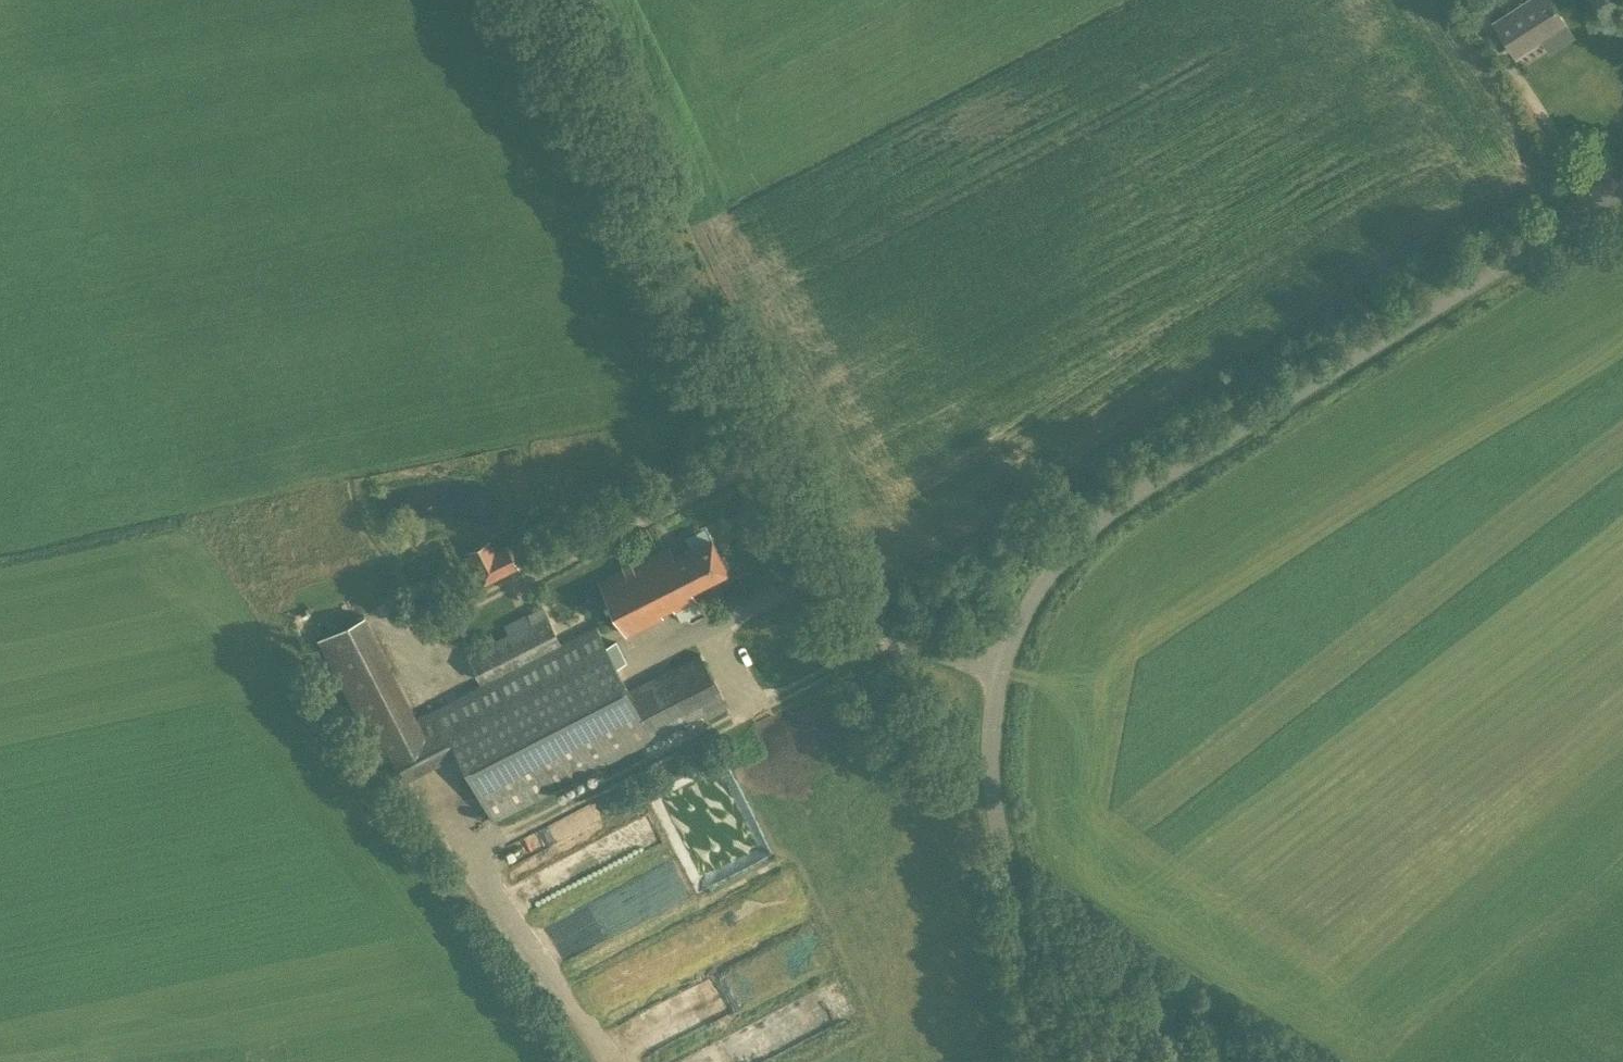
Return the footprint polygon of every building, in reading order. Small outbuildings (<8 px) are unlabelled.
[(1572,36),(1549,0),(1526,0),(1493,21),(1512,51),(1531,39),(1533,43),(1540,39),(1548,52),(1572,36)] [(467,546),(484,581),(516,566),(506,546),(495,552),(487,535),(467,546)] [(727,570),(712,539),(675,557),(669,547),(599,582),(625,635),(662,616),(660,613),(672,607),(674,610),(695,600),(690,589),(727,570)] [(480,683),(561,643),(546,614),(465,655),(480,683)] [(492,823),(725,702),(702,654),(634,688),(595,626),(382,738),(403,780),(459,751),(492,823)]
